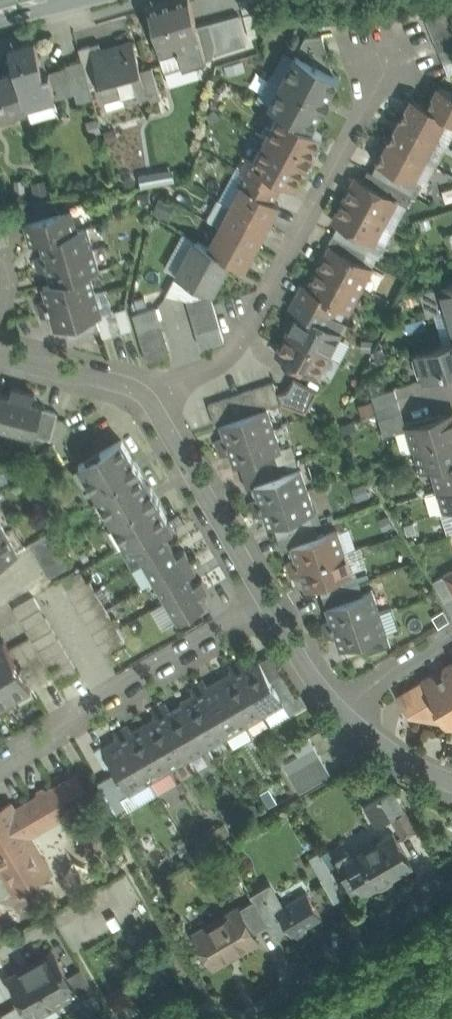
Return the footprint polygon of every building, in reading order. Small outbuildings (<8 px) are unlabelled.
[(148,8),(166,73),(206,60),(197,26),(190,0),(175,0),(148,8)] [(251,14),(261,11),(258,0),(247,0),(251,14)] [(425,18),(434,41),(451,33),(451,20),(448,9),(425,18)] [(239,15),(210,23),(216,45),(214,55),(247,45),(239,15)] [(210,23),(197,26),(206,60),(213,58),(214,55),(216,45),(210,23)] [(434,41),(439,52),(451,46),(451,33),(434,41)] [(322,35),(306,36),(296,53),(333,73),(334,73),(322,35)] [(35,41),(10,49),(16,72),(27,109),(28,108),(26,101),(55,92),(49,74),(50,74),(50,71),(47,72),(43,61),(41,61),(35,41)] [(100,43),(79,48),(82,60),(89,83),(101,80),(94,57),(103,54),(100,43)] [(439,52),(443,63),(451,59),(451,46),(439,52)] [(103,54),(94,57),(101,80),(108,105),(153,92),(158,91),(152,67),(140,70),(138,62),(133,64),(128,47),(103,54)] [(333,73),(296,53),(269,105),(279,110),(312,128),(320,113),(323,112),(326,107),(324,106),(328,99),(330,100),(332,95),(331,92),(340,77),(334,73),(333,73)] [(443,63),(448,74),(451,72),(451,59),(443,63)] [(82,60),(67,64),(77,103),(93,99),(89,83),(82,60)] [(0,76),(0,116),(10,114),(8,107),(23,103),(25,109),(27,109),(16,72),(0,76)] [(438,86),(427,106),(427,107),(447,118),(446,118),(451,121),(451,93),(438,86)] [(158,91),(153,92),(155,101),(161,100),(158,91)] [(427,106),(412,98),(400,120),(435,139),(446,118),(447,118),(427,107),(427,106)] [(312,128),(279,110),(253,161),(252,162),(283,179),(295,185),(303,170),(306,169),(309,164),(307,163),(311,156),(313,157),(315,152),(314,149),(323,134),(312,128)] [(435,139),(400,120),(389,141),(424,160),(435,139)] [(424,160),(389,141),(378,162),(413,181),(413,180),(424,160)] [(283,179),(252,162),(253,161),(249,159),(243,170),(246,172),(278,189),(283,179)] [(413,181),(378,162),(372,173),(413,195),(416,196),(422,184),(413,180),(413,181)] [(372,173),(368,170),(362,181),(396,199),(396,201),(406,206),(413,195),(372,173)] [(278,189),(246,172),(240,184),(243,185),(243,184),(272,199),(278,189)] [(362,181),(356,178),(344,199),(385,220),(396,201),(396,199),(362,181)] [(272,199),(243,184),(243,185),(232,205),(267,224),(278,203),(272,199)] [(54,199),(19,203),(25,222),(58,213),(54,199)] [(385,220),(344,199),(333,220),(339,223),(374,242),(374,241),(385,220)] [(267,224),(232,205),(221,226),(256,245),(267,224)] [(58,213),(25,222),(31,244),(40,241),(77,230),(71,209),(58,213)] [(374,242),(339,223),(334,234),(369,253),(379,258),(385,246),(374,241),(374,242)] [(256,245),(221,226),(209,247),(209,248),(230,259),(230,260),(244,267),(256,245)] [(77,230),(40,241),(44,255),(47,262),(93,248),(86,227),(77,230)] [(369,253),(334,234),(327,245),(330,247),(331,246),(363,263),(369,253)] [(209,247),(195,240),(177,274),(209,292),(212,293),(230,260),(230,259),(209,248),(209,247)] [(363,263),(331,246),(330,247),(319,267),(360,289),(371,268),(363,263)] [(93,248),(47,262),(48,269),(53,283),(89,272),(99,270),(93,248)] [(44,255),(35,258),(37,265),(47,262),(44,255)] [(47,262),(37,265),(39,271),(48,269),(47,262)] [(360,289),(319,267),(309,287),(308,288),(338,304),(349,310),(360,289)] [(89,272),(53,283),(43,286),(47,300),(49,307),(95,293),(89,272)] [(209,292),(177,274),(166,294),(186,298),(209,292)] [(451,311),(451,283),(439,287),(447,313),(451,311)] [(338,304),(308,288),(309,287),(303,284),(297,296),(332,315),(338,304)] [(209,292),(186,298),(197,333),(220,327),(209,292)] [(95,293),(49,307),(51,314),(55,328),(65,325),(96,316),(101,314),(95,293)] [(332,315),(297,296),(290,307),(299,312),(299,311),(336,330),(341,320),(332,315)] [(47,300),(38,303),(40,309),(49,307),(47,300)] [(49,307),(40,309),(42,316),(51,314),(49,307)] [(125,307),(116,311),(122,332),(131,329),(125,307)] [(156,308),(133,314),(136,326),(159,319),(156,308)] [(116,311),(106,314),(112,334),(122,332),(116,311)] [(336,330),(299,311),(299,312),(288,332),(329,354),(340,333),(336,330)] [(106,314),(96,317),(99,328),(102,337),(112,334),(106,314)] [(96,316),(65,325),(69,337),(99,328),(96,317),(96,316)] [(159,319),(136,326),(139,337),(163,331),(159,319)] [(220,327),(197,333),(201,347),(224,340),(220,327)] [(163,331),(139,337),(143,349),(166,342),(163,331)] [(329,354),(288,332),(277,353),(317,375),(329,354)] [(416,350),(424,377),(443,371),(444,373),(451,370),(451,339),(416,350)] [(166,342),(143,349),(146,360),(169,354),(166,342)] [(315,390),(294,379),(288,391),(287,390),(278,393),(281,403),(304,411),(315,390)] [(274,382),(263,386),(270,406),(281,403),(274,382)] [(263,386),(252,389),(259,410),(267,408),(270,406),(263,386)] [(0,392),(0,426),(13,429),(23,389),(12,387),(10,395),(0,392)] [(394,388),(371,395),(375,406),(398,399),(394,388)] [(23,389),(13,429),(35,435),(42,408),(43,404),(32,401),(34,392),(23,389)] [(252,389),(241,393),(248,414),(259,410),(252,389)] [(241,393),(230,397),(237,418),(248,414),(241,393)] [(230,397),(219,400),(226,421),(237,418),(230,397)] [(398,399),(375,406),(378,418),(401,411),(398,399)] [(219,400),(208,404),(215,425),(220,424),(226,421),(219,400)] [(58,412),(42,408),(35,435),(50,439),(58,412)] [(226,421),(220,424),(225,437),(227,445),(274,429),(267,408),(259,410),(248,414),(237,418),(226,421)] [(401,411),(378,418),(384,436),(408,428),(406,422),(405,423),(401,411)] [(406,422),(408,428),(414,449),(451,438),(451,413),(436,418),(435,416),(432,414),(406,422)] [(274,429),(227,445),(230,452),(234,466),(274,453),(281,450),(274,429)] [(225,437),(215,441),(218,448),(227,445),(225,437)] [(414,449),(421,471),(431,468),(451,461),(451,438),(414,449)] [(102,505),(145,480),(121,440),(79,464),(102,505)] [(227,445),(218,448),(220,455),(230,452),(227,445)] [(274,453),(240,464),(243,476),(277,464),(274,453)] [(431,468),(437,489),(451,484),(451,461),(431,468)] [(277,464),(243,476),(246,488),(254,485),(281,476),(277,464)] [(281,476),(254,485),(259,499),(261,506),(307,490),(300,469),(281,476)] [(145,480),(102,505),(126,545),(132,541),(168,520),(159,505),(160,502),(157,498),(156,499),(152,491),(153,491),(150,486),(148,486),(145,480)] [(437,489),(444,510),(451,508),(451,484),(437,489)] [(307,490),(261,506),(264,513),(268,527),(274,525),(308,514),(315,511),(307,490)] [(259,499),(249,502),(252,509),(261,506),(259,499)] [(264,513),(261,506),(252,509),(254,516),(264,513)] [(308,514),(274,525),(278,537),(312,525),(308,514)] [(19,550),(0,518),(0,561),(19,550)] [(168,520),(132,541),(144,561),(172,544),(166,535),(174,530),(168,520)] [(312,525),(278,537),(282,549),(291,546),(291,545),(316,537),(312,525)] [(316,537),(291,545),(291,546),(296,559),(298,566),(344,550),(337,529),(316,537)] [(69,565),(49,531),(29,543),(48,577),(69,565)] [(172,544),(144,561),(155,580),(191,559),(185,549),(177,553),(172,544)] [(344,550),(298,566),(301,573),(305,587),(318,583),(352,572),(344,550)] [(191,559),(155,580),(167,599),(202,578),(194,582),(189,573),(197,569),(191,559)] [(296,559),(286,562),(289,569),(298,566),(296,559)] [(298,566),(289,569),(291,576),(301,573),(298,566)] [(83,569),(62,581),(68,591),(89,579),(83,569)] [(443,574),(451,590),(451,569),(443,574)] [(352,572),(318,583),(322,594),(356,583),(352,571),(352,572)] [(433,580),(444,601),(451,596),(451,590),(443,574),(433,580)] [(202,578),(167,599),(178,619),(206,602),(200,593),(208,588),(202,578)] [(89,579),(68,591),(74,601),(95,589),(89,579)] [(356,583),(322,594),(326,606),(360,594),(356,583)] [(95,589),(74,601),(80,612),(101,600),(95,589)] [(360,594),(326,606),(331,620),(333,627),(379,611),(372,590),(360,594)] [(101,600),(80,612),(86,622),(107,610),(101,600)] [(40,607),(20,619),(26,629),(46,617),(40,607)] [(107,610),(86,622),(92,632),(113,620),(107,610)] [(379,611),(333,627),(336,634),(340,648),(364,640),(387,632),(379,611)] [(46,617),(26,629),(32,640),(52,628),(46,617)] [(113,620),(92,632),(98,643),(119,631),(113,620)] [(331,620),(321,623),(324,630),(333,627),(331,620)] [(333,627),(324,630),(326,637),(336,634),(333,627)] [(52,628),(32,640),(38,650),(58,638),(52,628)] [(119,631),(98,643),(104,653),(125,641),(119,631)] [(387,632),(364,640),(368,651),(390,644),(387,632)] [(52,676),(29,638),(9,649),(31,687),(32,688),(52,676)] [(38,650),(43,660),(64,648),(58,638),(38,650)] [(0,642),(0,705),(31,687),(9,649),(4,640),(0,642)] [(64,648),(43,660),(55,681),(76,669),(64,648)] [(259,660),(247,667),(242,658),(235,662),(265,713),(284,702),(259,660)] [(265,713),(235,662),(228,666),(233,675),(221,682),(246,724),(265,713)] [(420,683),(427,695),(407,707),(410,713),(438,720),(443,716),(445,720),(451,721),(451,665),(451,664),(420,683)] [(221,682),(208,689),(203,681),(197,685),(227,736),(246,724),(221,682)] [(420,683),(399,695),(407,707),(427,695),(420,683)] [(227,736),(197,685),(190,688),(195,697),(183,704),(208,747),(227,736)] [(183,704),(170,712),(165,703),(159,707),(188,758),(208,747),(183,704)] [(188,758),(159,707),(152,711),(157,719),(145,727),(169,769),(188,758)] [(169,769),(145,727),(132,734),(127,725),(120,729),(150,780),(169,769)] [(150,780),(120,729),(114,733),(119,742),(106,749),(119,770),(131,791),(150,780)] [(308,736),(277,754),(283,764),(314,745),(308,736)] [(314,745),(283,764),(289,773),(320,755),(314,745)] [(320,755),(289,773),(294,783),(325,764),(320,755)] [(325,764),(294,783),(300,792),(331,774),(325,764)] [(119,770),(98,782),(115,812),(125,806),(121,797),(131,791),(119,770)] [(10,891),(15,892),(49,873),(50,868),(41,854),(31,851),(25,841),(20,841),(21,832),(39,822),(48,824),(67,813),(68,807),(74,809),(87,801),(88,796),(78,777),(72,776),(47,790),(43,788),(39,791),(38,795),(15,808),(5,806),(0,808),(0,874),(10,891)] [(393,790),(364,807),(374,824),(381,824),(391,818),(403,837),(416,829),(393,790)] [(393,832),(347,859),(351,867),(343,871),(353,887),(360,883),(365,890),(411,863),(393,832)] [(331,872),(322,855),(311,862),(321,878),(331,872)] [(321,878),(320,878),(334,901),(346,895),(332,871),(331,872),(321,878)] [(306,890),(278,907),(273,898),(262,896),(258,898),(254,900),(268,923),(267,923),(272,931),(272,929),(279,932),(288,926),(292,934),(294,933),(298,935),(307,930),(306,926),(322,917),(306,890)] [(254,900),(254,899),(238,908),(253,932),(267,923),(268,923),(254,900)] [(238,908),(195,933),(214,964),(257,939),(253,932),(238,908)] [(53,951),(32,964),(55,1003),(56,1005),(76,993),(77,993),(67,976),(53,951)] [(55,1003),(32,964),(9,977),(23,1001),(31,1016),(33,1016),(55,1003)] [(95,992),(80,968),(67,976),(77,993),(76,993),(80,1000),(95,992)] [(23,1001),(12,1008),(19,1018),(34,1018),(33,1016),(31,1016),(23,1001)] [(12,1008),(1,1014),(5,1018),(19,1018),(12,1008)]
